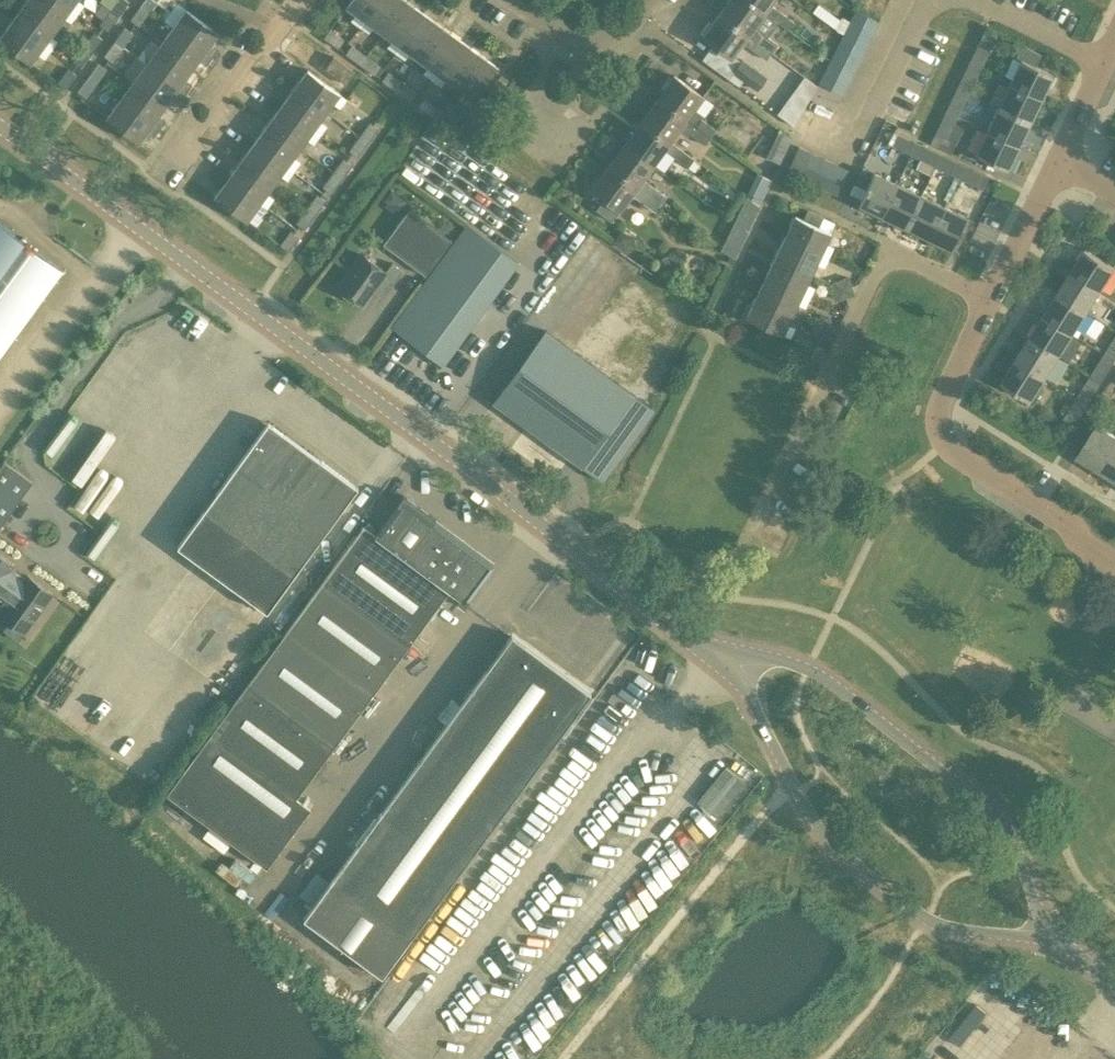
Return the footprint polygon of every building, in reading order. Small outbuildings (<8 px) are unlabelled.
[(25,4),(57,28),(65,17),(71,22),(77,14),(57,0),(28,0),(25,4)] [(77,14),(84,5),(78,0),(57,0),(77,14)] [(110,10),(118,16),(129,2),(127,0),(117,0),(110,10)] [(150,12),(158,0),(144,0),(141,5),(150,12)] [(379,0),(351,0),(346,6),(356,13),(351,20),(360,26),(379,0)] [(406,0),(379,0),(360,26),(368,33),(373,26),(383,33),(406,1),(406,0)] [(748,0),(729,0),(720,13),(772,51),(777,44),(754,27),(756,24),(763,29),(770,18),(764,13),(765,12),(748,0)] [(765,12),(788,29),(794,21),(770,4),(773,0),(748,0),(765,12)] [(406,1),(383,33),(392,40),(387,46),(396,53),(425,14),(406,1)] [(57,28),(25,4),(11,23),(50,51),(58,41),(52,36),(57,28)] [(150,12),(141,5),(130,19),(139,26),(150,12)] [(118,16),(110,10),(100,24),(108,30),(118,16)] [(173,28),(206,52),(219,33),(186,10),(173,28)] [(855,10),(843,34),(844,35),(868,47),(879,23),(855,10)] [(772,51),(720,13),(703,36),(732,57),(743,42),(766,59),(772,51)] [(425,14),(396,53),(405,60),(410,53),(419,60),(443,27),(425,14)] [(11,23),(0,38),(0,42),(31,65),(39,54),(45,59),(50,51),(11,23)] [(125,26),(114,41),(123,47),(133,33),(125,26)] [(443,27),(419,60),(428,66),(423,73),(432,80),(461,41),(443,27)] [(206,52),(173,28),(160,46),(192,70),(206,52)] [(986,28),(981,40),(973,55),(984,61),(992,45),(997,33),(986,28)] [(324,38),(338,49),(344,40),(330,30),(324,38)] [(94,32),(83,47),(91,53),(102,38),(94,32)] [(843,34),(835,50),(832,49),(822,50),(821,52),(830,59),(830,60),(831,61),(832,60),(855,71),(868,47),(844,35),(843,34)] [(123,47),(114,41),(104,56),(113,62),(123,47)] [(461,41),(432,80),(441,86),(446,79),(456,86),(479,54),(461,41)] [(360,63),(366,55),(352,45),(346,53),(360,63)] [(192,70),(160,46),(146,65),(179,88),(192,70)] [(91,53),(83,47),(73,61),(81,67),(91,53)] [(479,54),(456,86),(464,92),(459,99),(468,105),(473,99),(474,100),(498,67),(479,54)] [(380,65),(366,55),(360,63),(374,73),(380,65)] [(984,61),(973,55),(960,82),(971,87),(984,61)] [(354,73),(333,57),(324,69),(345,84),(354,73)] [(766,77),(742,58),(732,72),(756,90),(766,77)] [(1022,59),(1010,83),(1041,98),(1053,74),(1022,59)] [(831,61),(830,60),(818,83),(843,96),(855,71),(832,60),(831,61)] [(89,77),(97,83),(107,68),(99,62),(89,77)] [(179,88),(146,65),(133,83),(166,107),(179,88)] [(65,89),(76,74),(68,68),(57,83),(65,89)] [(308,70),(294,88),(327,112),(334,103),(341,108),(347,99),(340,94),(308,70)] [(397,90),(403,81),(389,71),(382,80),(397,90)] [(703,114),(695,108),(704,96),(675,75),(658,97),(710,136),(716,129),(701,117),(703,114)] [(97,83),(89,77),(78,91),(86,97),(97,83)] [(498,77),(487,92),(495,98),(505,83),(498,77)] [(403,81),(397,90),(411,100),(417,92),(403,81)] [(960,82),(948,108),(959,113),(971,87),(960,82)] [(166,107),(133,83),(120,101),(152,125),(166,107)] [(1010,83),(999,107),(1030,122),(1041,98),(1010,83)] [(327,112),(294,88),(281,107),(320,135),(327,126),(320,121),(327,112)] [(658,97),(642,120),(671,141),(679,129),(688,136),(690,133),(705,144),(710,136),(658,97)] [(438,108),(424,98),(418,106),(432,117),(438,108)] [(152,125),(120,101),(106,120),(139,143),(152,125)] [(281,107),(268,125),(301,149),(308,139),(314,144),(320,135),(281,107)] [(1030,122),(999,107),(987,131),(1018,146),(1030,122)] [(959,113),(948,108),(935,135),(945,140),(959,113)] [(671,141),(642,120),(625,143),(654,164),(665,149),(694,171),(700,163),(670,141),(671,141)] [(360,136),(368,142),(378,128),(370,122),(360,136)] [(466,139),(475,128),(467,122),(458,133),(466,139)] [(268,125),(255,143),(294,171),(300,162),(294,158),(301,149),(268,125)] [(779,130),(766,157),(780,163),(792,137),(779,130)] [(1018,146),(987,131),(975,155),(1007,170),(1018,146)] [(911,156),(917,144),(893,132),(887,145),(911,156)] [(368,142),(360,136),(350,150),(358,156),(368,142)] [(255,143),(242,161),(274,185),(281,176),(287,180),(294,171),(255,143)] [(625,143),(609,165),(661,204),(667,196),(643,179),(654,164),(625,143)] [(917,144),(911,156),(934,167),(940,155),(917,144)] [(799,177),(811,153),(798,147),(787,172),(799,177)] [(811,153),(799,177),(812,183),(823,159),(811,153)] [(964,166),(940,155),(934,167),(958,178),(964,166)] [(344,158),(334,172),(342,178),(352,164),(344,158)] [(823,159),(812,183),(824,189),(836,164),(823,159)] [(242,161),(228,179),(267,208),(274,198),(268,194),(274,185),(242,161)] [(836,164),(824,189),(836,195),(848,170),(836,164)] [(661,204),(609,165),(592,188),(604,197),(596,210),(612,221),(620,209),(621,209),(632,194),(655,212),(661,204)] [(964,166),(958,178),(982,190),(988,178),(964,166)] [(756,171),(720,249),(735,256),(771,178),(756,171)] [(342,178),(334,172),(323,187),(331,192),(342,178)] [(883,216),(898,185),(874,174),(859,205),(883,216)] [(267,208),(228,179),(215,198),(248,222),(255,212),(261,216),(267,208)] [(922,196),(898,185),(883,216),(907,228),(922,196)] [(317,194),(306,208),(315,214),(325,200),(317,194)] [(922,196),(907,228),(930,239),(945,208),(922,196)] [(315,214),(306,208),(296,223),(305,229),(315,214)] [(969,219),(945,208),(930,239),(954,250),(969,219)] [(452,241),(410,209),(384,245),(426,276),(452,241)] [(795,215),(785,236),(829,257),(834,247),(826,243),(831,233),(830,232),(834,223),(807,209),(803,219),(795,215)] [(63,271),(0,225),(0,357),(63,271)] [(468,226),(393,329),(444,366),(519,264),(468,226)] [(288,251),(299,236),(291,230),(280,245),(288,251)] [(785,236),(775,256),(811,274),(817,263),(824,267),(829,257),(785,236)] [(1072,271),(1101,290),(1114,268),(1086,249),(1072,271)] [(362,256),(338,289),(362,307),(386,275),(396,283),(404,272),(393,264),(386,273),(362,256)] [(811,274),(775,256),(765,277),(809,298),(814,287),(807,284),(811,274)] [(1101,290),(1072,271),(1058,294),(1087,312),(1101,290)] [(848,276),(830,282),(833,291),(851,285),(848,276)] [(765,277),(755,297),(792,315),(797,303),(805,307),(809,298),(765,277)] [(851,285),(833,291),(836,300),(854,294),(851,285)] [(1087,312),(1058,294),(1044,316),(1073,335),(1087,312)] [(792,315),(755,297),(746,318),(782,335),(783,334),(791,337),(795,328),(787,324),(792,315)] [(1044,316),(1030,338),(1059,357),(1073,335),(1044,316)] [(830,317),(811,322),(814,331),(832,326),(830,317)] [(832,326),(814,331),(817,340),(835,334),(832,326)] [(634,396),(546,332),(494,402),(602,482),(620,457),(619,456),(652,410),(634,397),(634,396)] [(1104,354),(1114,361),(1114,336),(1104,354)] [(1059,357),(1030,338),(1016,360),(1045,379),(1059,357)] [(719,347),(713,359),(722,363),(728,351),(719,347)] [(1090,376),(1102,383),(1114,362),(1114,361),(1104,354),(1090,376)] [(1045,379),(1016,360),(1002,383),(1031,401),(1045,379)] [(706,373),(701,385),(710,389),(716,378),(706,373)] [(1090,376),(1076,398),(1088,405),(1102,383),(1090,376)] [(704,401),(710,389),(701,385),(695,397),(704,401)] [(1088,405),(1076,398),(1063,420),(1074,427),(1088,405)] [(688,411),(683,423),(692,427),(698,416),(688,411)] [(1071,442),(1072,442),(1082,448),(1094,429),(1084,422),(1072,441),(1071,442)] [(686,439),(692,427),(683,423),(677,435),(686,439)] [(1114,448),(1114,435),(1097,424),(1094,429),(1082,448),(1077,456),(1100,471),(1114,448)] [(266,426),(203,512),(178,546),(267,612),(293,578),(358,488),(318,459),(315,462),(302,452),(300,454),(283,442),(285,439),(266,426)] [(1100,471),(1114,481),(1114,448),(1100,471)] [(670,449),(665,461),(674,465),(680,453),(670,449)] [(668,477),(674,465),(665,461),(659,473),(668,477)] [(930,488),(924,499),(931,503),(937,492),(930,488)] [(931,503),(938,508),(945,497),(937,492),(931,503)] [(363,526),(241,693),(166,794),(266,868),(310,808),(296,798),(449,591),(459,598),(456,602),(464,607),(469,600),(466,597),(490,565),(433,522),(435,519),(403,495),(397,503),(400,505),(380,534),(376,531),(374,534),(363,526)] [(938,508),(945,512),(952,501),(945,497),(938,508)] [(945,512),(949,514),(952,517),(959,506),(952,501),(945,512)] [(0,503),(0,527),(11,511),(0,503)] [(952,517),(959,521),(966,510),(959,506),(952,517)] [(959,521),(966,526),(973,515),(966,510),(959,521)] [(973,515),(966,526),(974,530),(980,520),(973,515)] [(10,586),(5,583),(5,579),(14,566),(0,556),(0,600),(10,586)] [(0,600),(0,607),(1,608),(0,609),(0,615),(24,633),(53,594),(28,576),(19,589),(15,589),(10,586),(0,600)] [(844,625),(838,636),(845,640),(851,630),(844,625)] [(851,630),(845,640),(852,645),(859,634),(851,630)] [(852,645),(859,649),(866,639),(859,634),(852,645)] [(420,759),(499,817),(590,693),(511,635),(420,759)] [(866,639),(859,649),(866,654),(873,643),(869,641),(866,639)] [(873,643),(866,654),(874,658),(880,648),(873,643)] [(880,648),(874,658),(881,663),(887,652),(880,648)] [(888,667),(895,657),(887,652),(881,663),(888,667)] [(114,689),(85,671),(84,672),(73,665),(45,707),(84,733),(114,689)] [(499,817),(420,759),(329,883),(408,941),(499,817)] [(716,817),(745,782),(725,766),(697,801),(716,817)] [(994,968),(954,1022),(1002,1058),(1043,1003),(994,968)]
